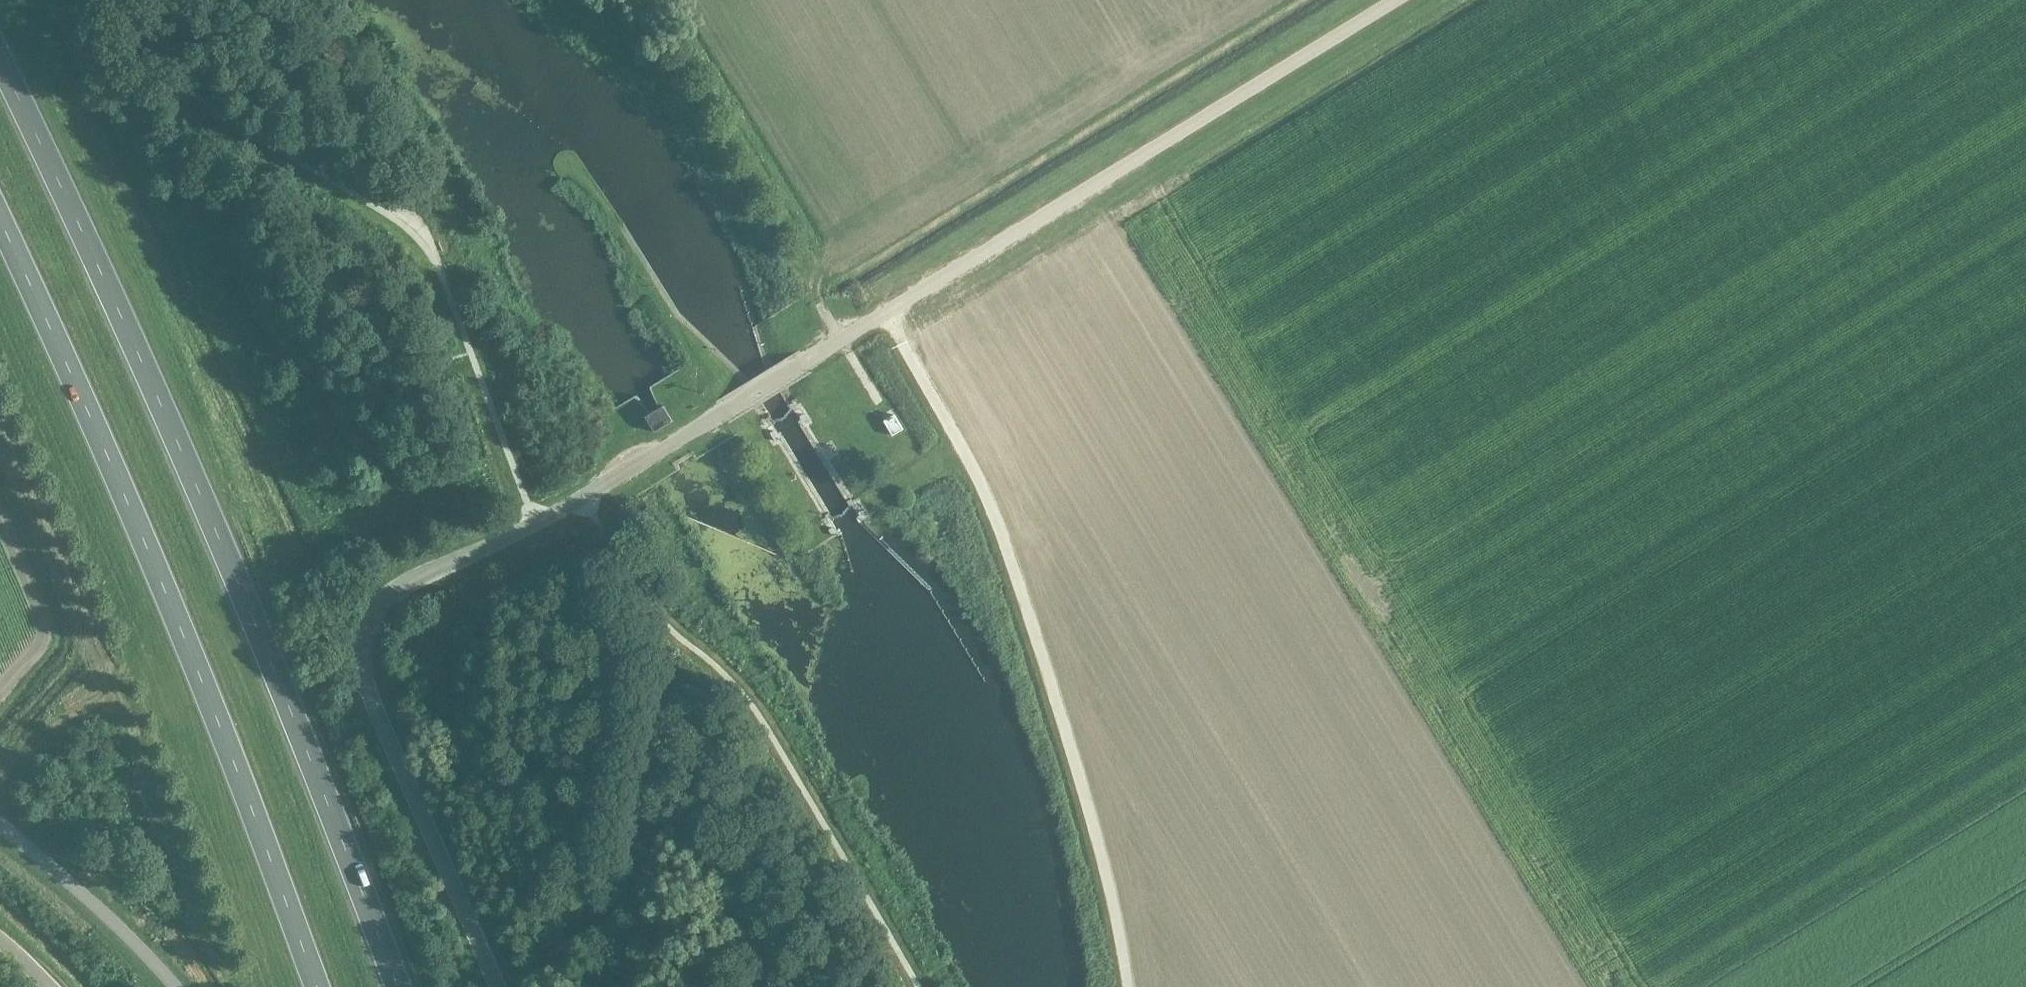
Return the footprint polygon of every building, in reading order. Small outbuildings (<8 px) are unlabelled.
[(645,417),(655,432),(673,421),(663,406),(645,417)]
